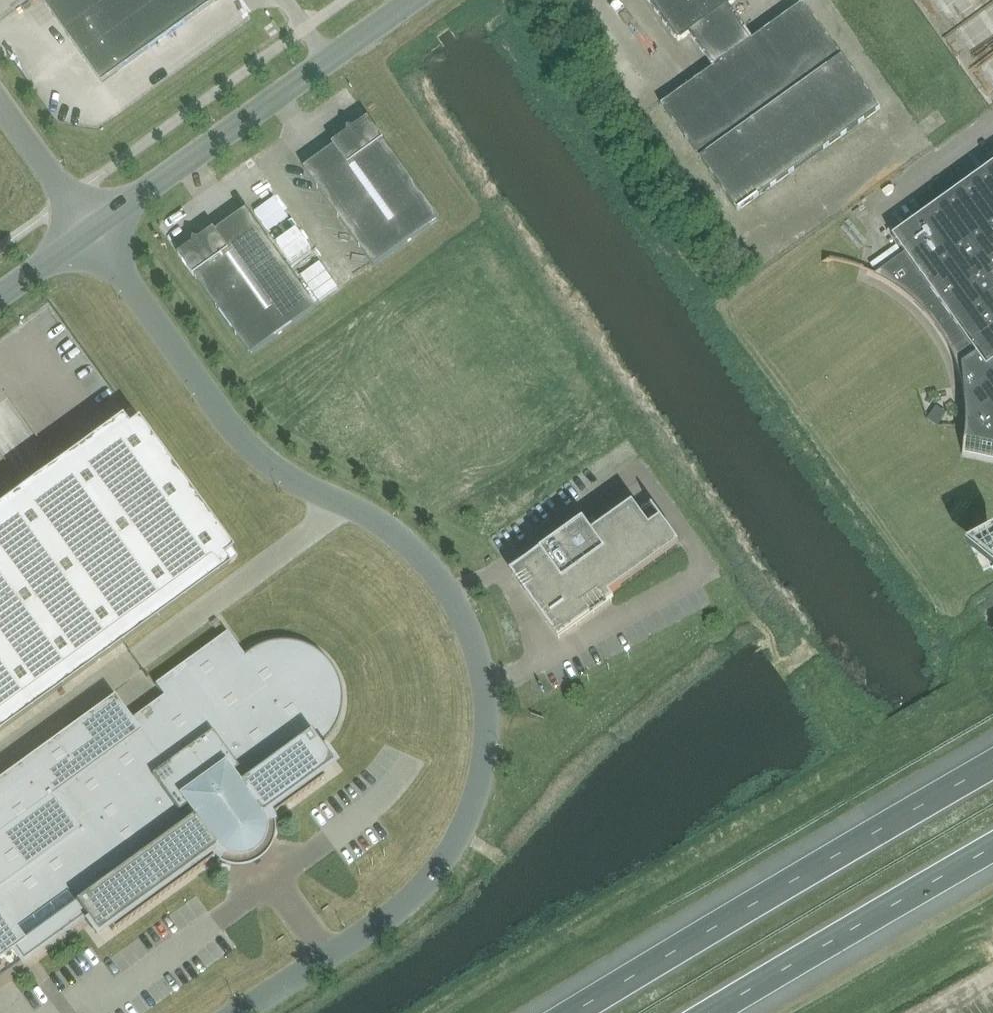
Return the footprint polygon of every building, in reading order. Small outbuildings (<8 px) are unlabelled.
[(215,2),(214,0),(41,0),(101,84),(215,2)] [(879,110),(803,3),(751,40),(727,8),(738,0),(646,0),(677,43),(689,35),(713,68),(661,105),(737,212),(879,110)] [(935,0),(911,0),(929,10),(935,0)] [(992,17),(992,0),(982,0),(992,17)] [(347,128),(346,135),(332,145),(334,147),(304,169),(374,267),(439,220),(382,141),(383,141),(368,119),(354,129),(347,128)] [(892,237),(904,254),(874,275),(865,271),(858,268),(853,267),(846,265),(836,263),(827,261),(821,261),(821,262),(827,263),(833,264),(841,265),(847,267),(855,269),(862,271),(869,274),(876,277),(885,282),(891,285),(896,289),(904,294),(910,299),(915,303),(921,310),(925,314),(930,320),(936,327),(938,331),(941,335),(945,341),(946,344),(949,348),(951,353),(955,361),(957,368),(958,371),(959,374),(961,380),(962,385),(963,391),(964,398),(965,404),(965,410),(966,414),(966,419),(966,423),(966,428),(965,431),(965,437),(965,440),(964,447),(963,451),(962,456),(963,457),(964,452),(992,458),(992,166),(892,237)] [(193,238),(192,245),(178,255),(193,277),(194,276),(250,355),(315,308),(246,211),(215,232),(213,230),(200,240),(193,238)] [(227,567),(226,567),(235,560),(229,552),(230,551),(141,428),(140,429),(128,413),(0,506),(0,732),(227,567)] [(608,596),(679,545),(652,508),(641,516),(633,505),(592,534),(584,522),(517,570),(561,629),(607,596),(608,596)] [(243,656),(226,632),(154,684),(163,696),(130,721),(112,697),(0,778),(0,959),(14,949),(22,961),(83,917),(91,928),(92,928),(96,934),(108,925),(112,931),(213,859),(217,861),(215,863),(217,864),(217,863),(223,866),(230,868),(237,868),(244,867),(251,865),(258,861),(263,856),(268,850),(271,843),(272,837),(273,830),(272,824),(273,823),(273,822),(270,822),(269,818),(323,779),(318,772),(330,764),(326,758),(318,746),(323,742),(326,738),(329,735),(331,732),(333,729),(335,727),(336,723),(337,721),(338,717),(340,713),(340,710),(341,706),(341,703),(341,699),(341,695),(340,691),(340,687),(339,683),(337,679),(336,675),(334,671),(332,668),(330,665),(328,662),(324,659),(321,656),(318,653),(314,650),(311,648),(307,646),(304,645),(299,643),(297,643),(292,642),(288,641),(285,641),(281,641),(277,641),(272,642),(268,642),(264,644),(261,645),(256,647),(251,650),(248,651),(245,654),(243,656)]
